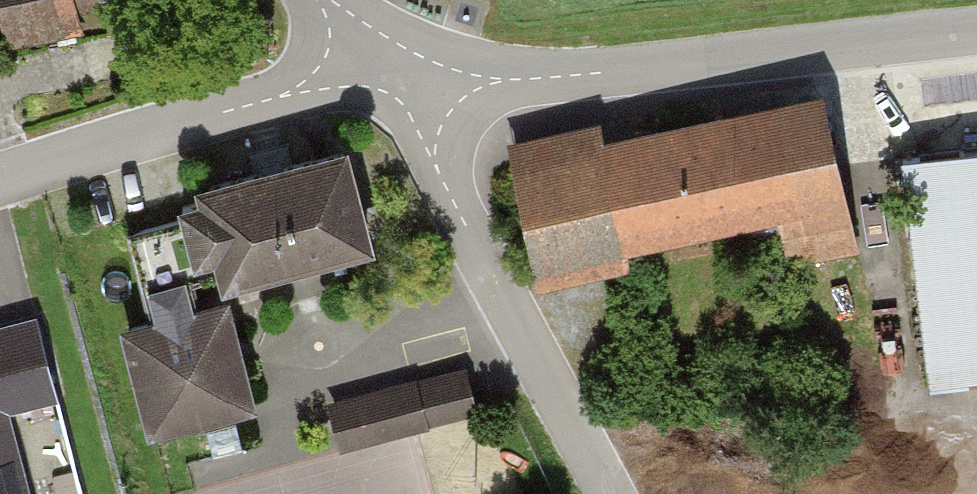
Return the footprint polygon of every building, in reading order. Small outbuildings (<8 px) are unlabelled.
[(10,45),(137,21),(133,0),(2,0),(10,45)] [(603,125),(509,143),(539,292),(634,273),(631,255),(780,226),(790,276),(864,261),(832,101),(607,146),(603,125)] [(381,252),(355,149),(199,189),(203,203),(184,208),(198,263),(217,258),(225,291),(381,252)] [(912,167),(938,388),(976,383),(976,159),(912,167)] [(163,320),(127,330),(153,434),(263,406),(236,302),(199,311),(191,277),(154,287),(163,320)] [(42,314),(0,325),(0,493),(40,493),(18,410),(63,398),(42,314)] [(485,412),(472,359),(335,390),(348,444),(485,412)]
